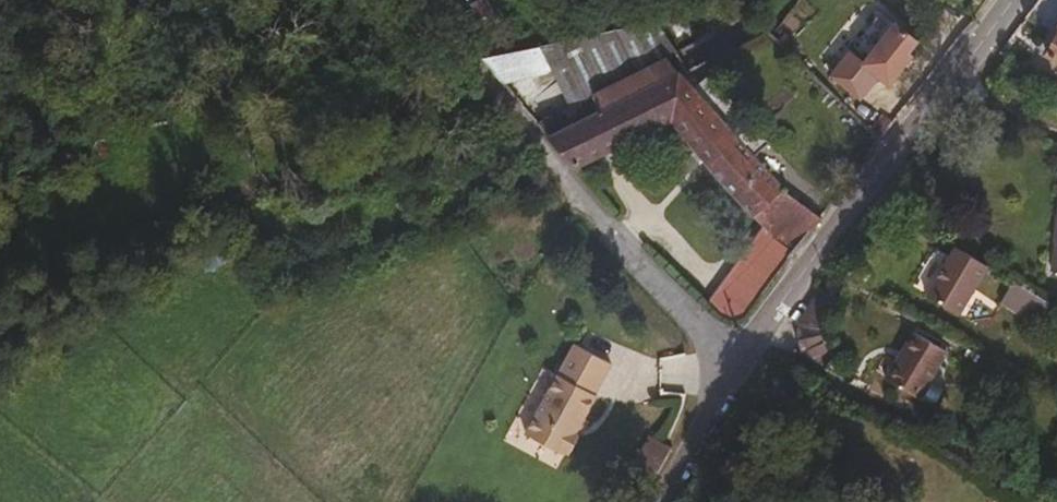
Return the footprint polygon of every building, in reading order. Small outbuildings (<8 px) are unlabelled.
[(485,0),(484,0),(471,6),(476,19),(490,12),(485,0)] [(1041,7),(1036,5),(1025,20),(1055,36),(1046,54),(1056,60),(1056,0),(1046,0),(1041,7)] [(880,78),(864,66),(896,27),(881,16),(831,80),(861,103),(880,78)] [(690,89),(678,74),(685,69),(652,24),(480,59),(499,81),(551,70),(569,108),(535,124),(573,167),(614,150),(671,122),(695,153),(789,259),(821,220),(779,189),(718,121),(733,107),(706,76),(690,89)] [(889,86),(911,60),(906,56),(916,42),(896,27),(864,66),(880,78),(889,86)] [(1049,243),(1053,243),(1046,272),(1056,274),(1056,206),(1049,243)] [(954,314),(982,264),(950,245),(921,295),(954,314)] [(1052,308),(1007,283),(1003,292),(1047,317),(1052,308)] [(813,337),(812,328),(836,297),(821,285),(793,322),(795,349),(822,364),(832,347),(813,337)] [(1056,317),(1056,310),(1052,308),(1047,317),(1054,322),(1056,317)] [(913,399),(941,350),(906,330),(880,379),(913,399)] [(575,428),(595,395),(590,392),(609,363),(573,340),(521,423),(561,449),(563,446),(567,449),(579,430),(575,428)] [(689,355),(662,356),(663,391),(691,390),(689,355)] [(647,491),(671,449),(666,445),(649,436),(625,479),(647,491)]
